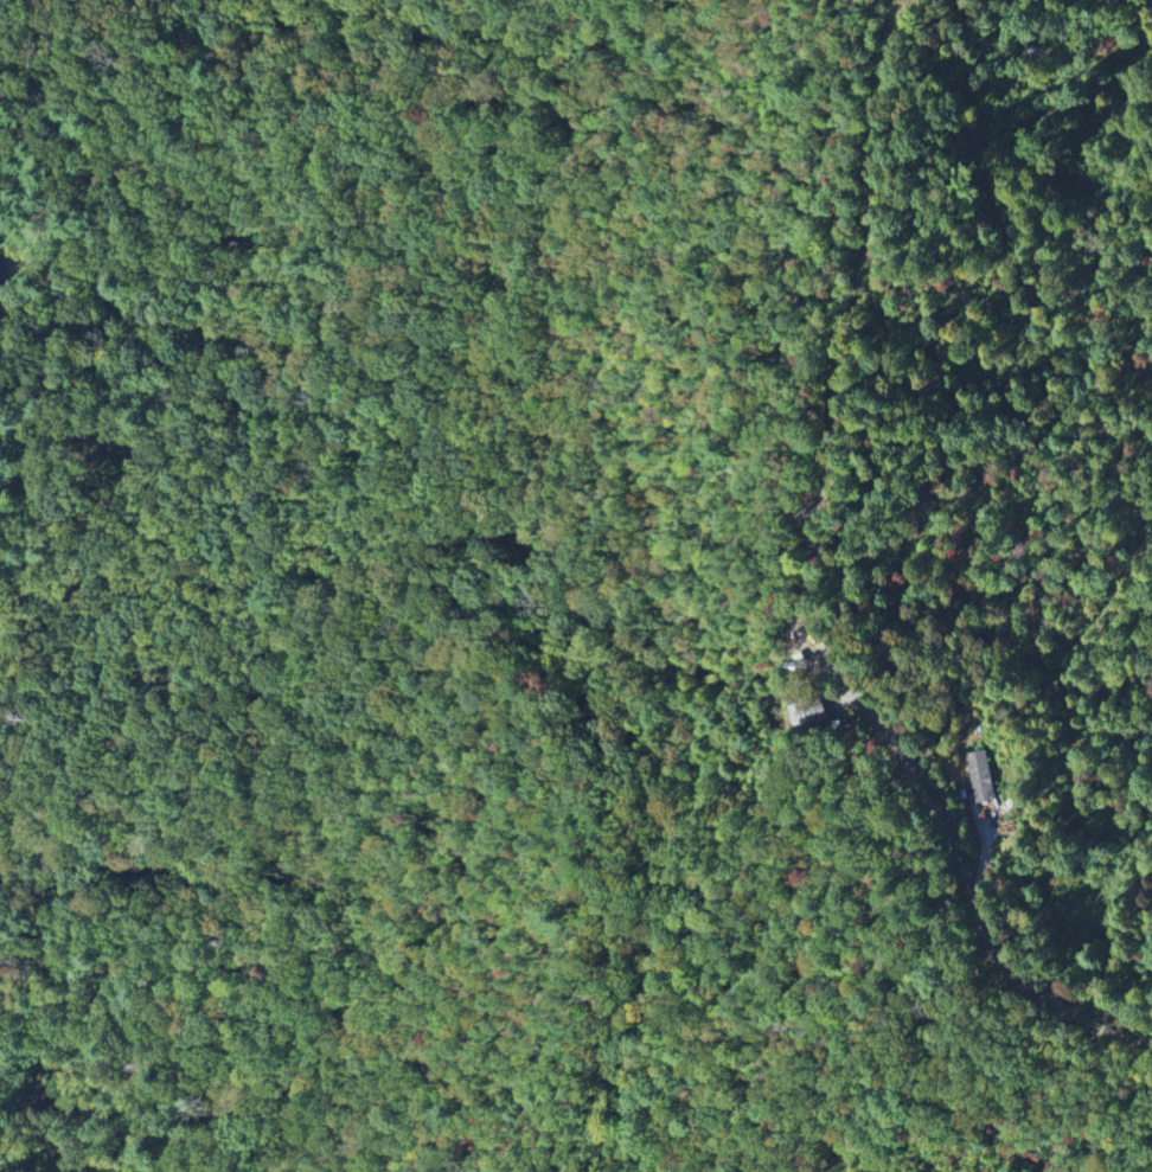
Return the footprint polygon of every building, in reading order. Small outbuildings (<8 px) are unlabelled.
[(796,727),(827,719),(823,698),(791,705),(796,727)] [(996,799),(985,750),(965,754),(975,804),(996,799)]
